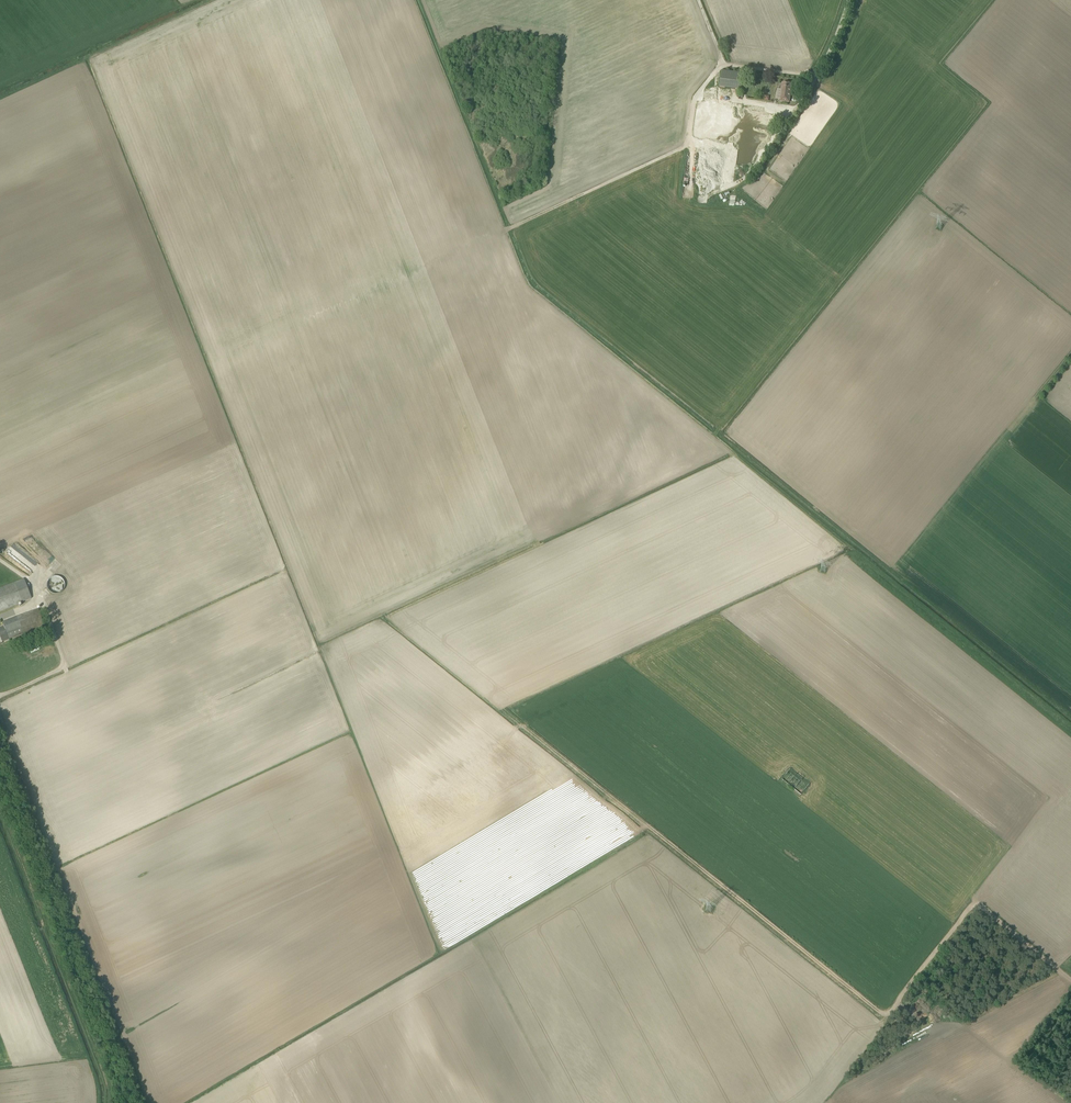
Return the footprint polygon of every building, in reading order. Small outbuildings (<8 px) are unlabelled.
[(741,73),(721,71),(719,87),(739,90),(741,73)] [(789,102),(792,84),(782,83),(779,101),(789,102)] [(717,103),(698,101),(693,136),(764,145),(765,130),(740,127),(743,107),(731,106),(732,94),(719,93),(717,103)] [(773,127),(775,118),(763,117),(764,107),(751,105),(748,124),(773,127)] [(64,588),(65,585),(64,582),(62,579),(59,577),(56,576),(53,577),(50,579),(48,582),(47,585),(48,588),(50,591),(53,593),(56,594),(59,593),(62,591),(64,588)] [(0,588),(0,610),(31,598),(24,579),(0,588)] [(2,642),(44,626),(38,610),(17,619),(16,618),(3,623),(4,627),(0,628),(0,636),(2,642)]
